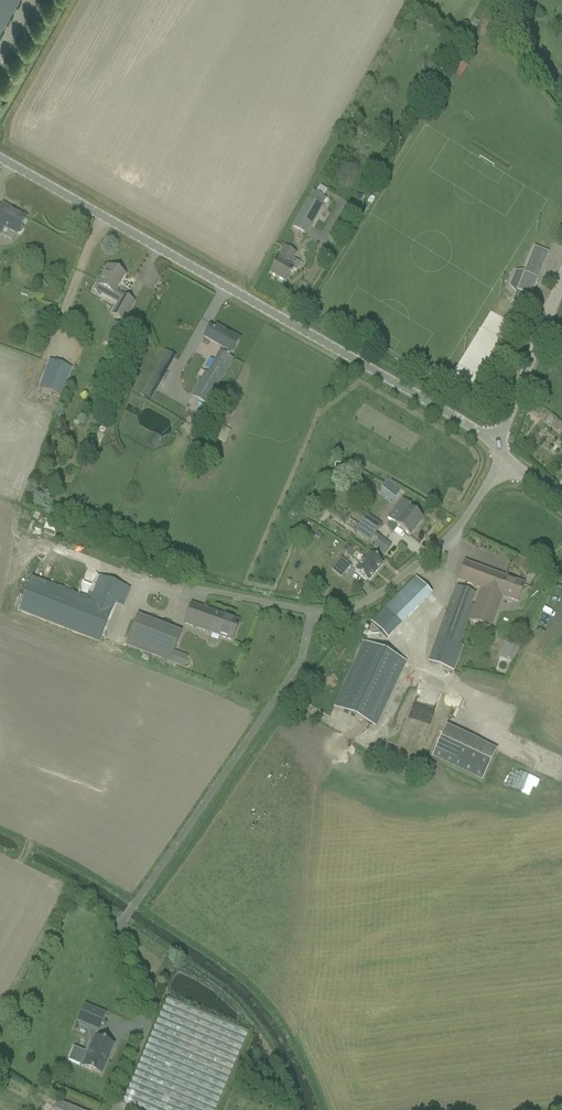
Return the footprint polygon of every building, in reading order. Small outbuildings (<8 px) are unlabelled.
[(16,0),(0,0),(0,29),(16,0)] [(474,19),(465,35),(470,37),(479,21),(474,19)] [(352,130),(357,137),(364,132),(359,125),(352,130)] [(308,200),(293,228),(306,235),(321,207),(326,199),(314,192),(309,201),(308,200)] [(356,194),(354,201),(361,202),(362,196),(356,194)] [(5,229),(16,235),(17,234),(19,235),(21,235),(23,230),(23,228),(21,227),(26,219),(18,215),(17,216),(3,207),(3,206),(2,206),(0,210),(0,237),(5,229)] [(270,274),(286,283),(293,270),(288,267),(296,253),(285,247),(270,274)] [(512,302),(526,307),(530,297),(531,297),(538,280),(537,279),(548,253),(534,248),(524,274),(512,302)] [(108,266),(97,285),(113,294),(124,275),(108,266)] [(116,307),(112,315),(123,321),(134,302),(125,297),(125,298),(119,309),(116,307)] [(191,397),(207,405),(233,360),(230,358),(234,350),(239,340),(230,335),(229,336),(224,334),(225,332),(216,327),(214,331),(213,331),(209,329),(203,339),(220,349),(206,373),(205,372),(191,397)] [(140,395),(151,401),(176,357),(165,351),(140,395)] [(48,365),(39,388),(61,396),(72,369),(65,366),(50,360),(48,365)] [(227,441),(230,430),(218,427),(215,438),(227,441)] [(151,437),(147,444),(155,449),(159,442),(151,437)] [(186,480),(190,472),(180,468),(177,476),(186,480)] [(384,486),(382,489),(395,499),(401,492),(394,486),(387,481),(384,486)] [(323,492),(318,502),(324,505),(329,495),(323,492)] [(401,529),(410,536),(423,520),(408,508),(410,506),(402,500),(396,509),(388,518),(401,529)] [(355,530),(371,540),(381,525),(365,515),(355,530)] [(110,516),(107,524),(117,528),(120,520),(110,516)] [(374,547),(384,555),(391,546),(380,538),(374,547)] [(355,571),(368,582),(382,565),(369,554),(355,571)] [(340,559),(336,565),(346,573),(351,567),(340,559)] [(127,561),(124,570),(132,573),(136,564),(127,561)] [(460,644),(468,621),(490,629),(503,596),(518,602),(524,585),(465,563),(458,581),(480,590),(474,606),(471,605),(475,594),(456,587),(428,662),(454,671),(463,645),(460,644)] [(96,575),(86,601),(111,611),(115,602),(123,606),(130,589),(96,575)] [(414,578),(367,624),(383,640),(430,594),(414,578)] [(30,580),(18,611),(99,642),(111,611),(86,601),(30,580)] [(322,584),(317,592),(324,597),(329,589),(322,584)] [(184,624),(233,642),(240,622),(191,604),(184,624)] [(137,617),(126,646),(170,663),(174,652),(181,634),(137,617)] [(473,637),(468,641),(473,646),(477,642),(473,637)] [(505,642),(499,658),(509,661),(509,662),(516,646),(516,645),(506,641),(505,642)] [(334,708),(375,727),(406,663),(364,643),(364,644),(363,644),(362,645),(363,646),(334,708)] [(428,759),(480,781),(494,749),(442,726),(428,759)] [(140,1109),(215,1109),(248,1033),(167,998),(123,1103),(140,1109)] [(78,1023),(98,1031),(105,1015),(85,1006),(78,1023)] [(82,1067),(101,1075),(114,1045),(95,1037),(82,1067)]
